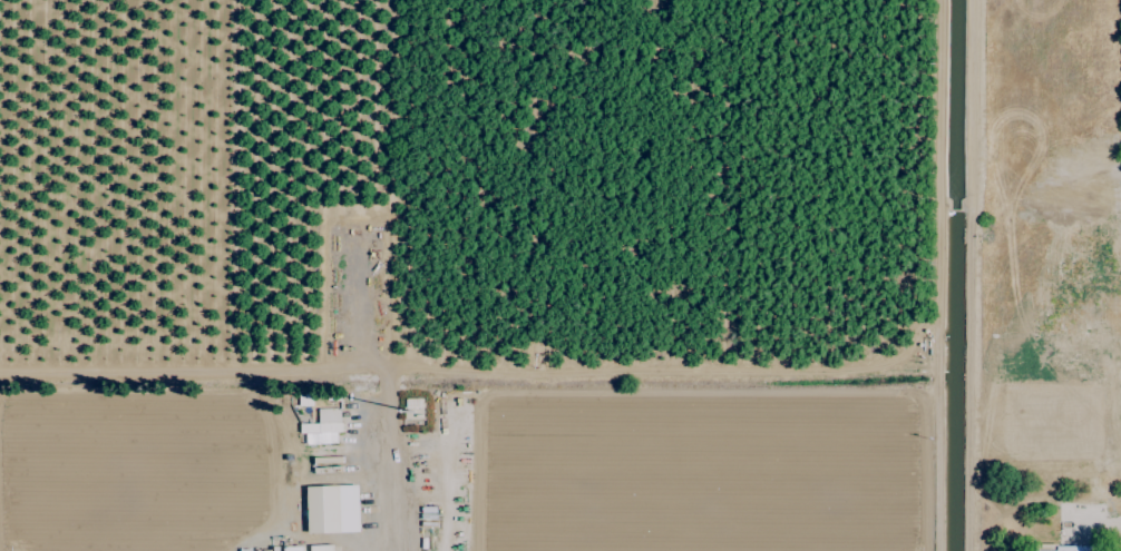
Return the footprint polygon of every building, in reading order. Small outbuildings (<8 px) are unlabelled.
[(299,424),(299,433),(305,433),(306,444),(336,444),(336,433),(340,433),(340,409),(317,409),(318,424),(299,424)] [(306,487),(307,533),(359,532),(358,485),(306,487)]
